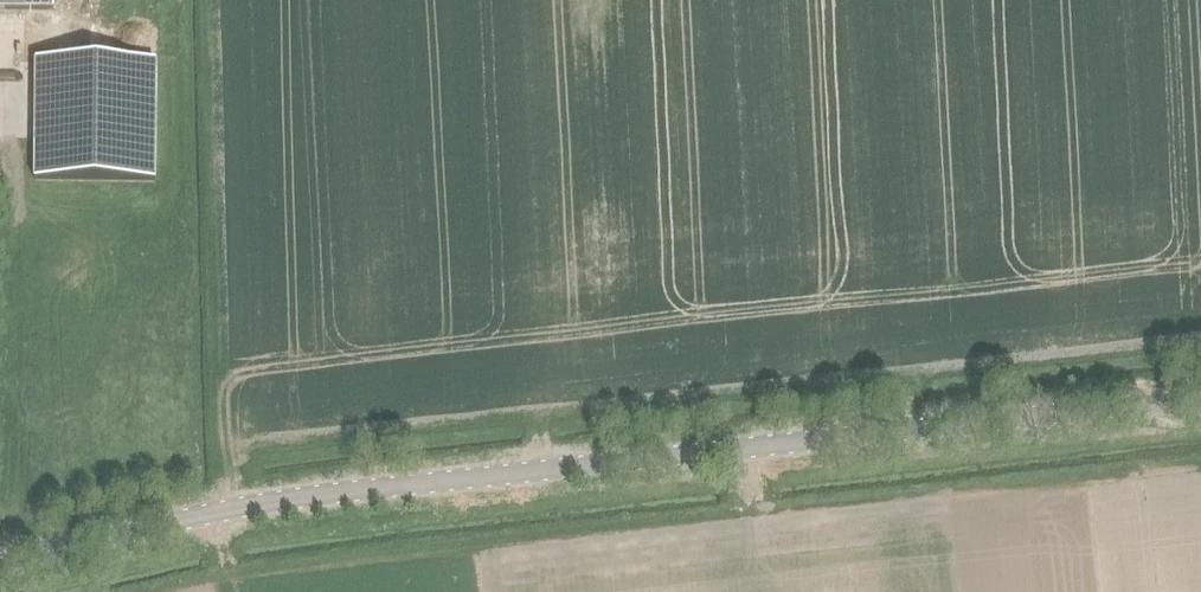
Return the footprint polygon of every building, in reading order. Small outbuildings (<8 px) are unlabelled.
[(53,14),(53,0),(0,0),(0,13),(53,14)] [(36,61),(35,181),(155,182),(156,63),(36,61)]
